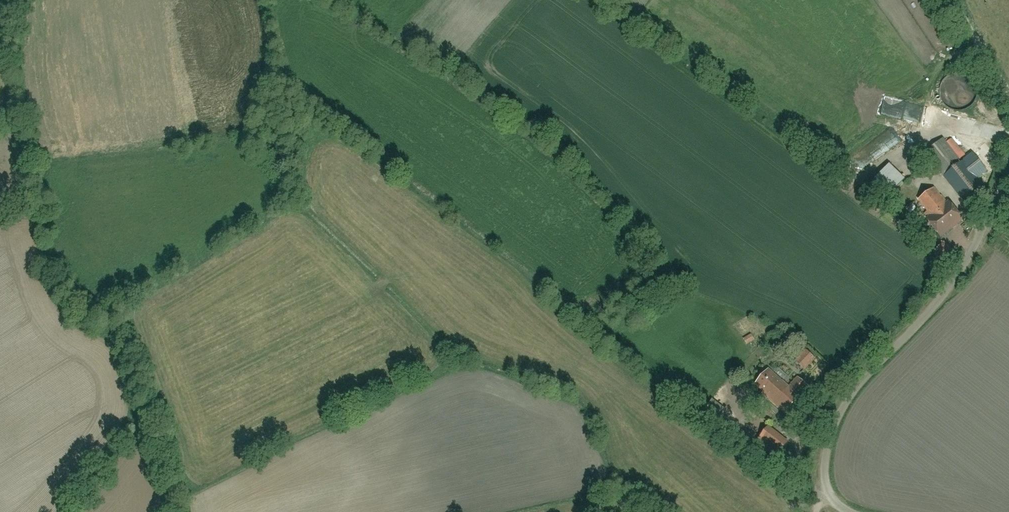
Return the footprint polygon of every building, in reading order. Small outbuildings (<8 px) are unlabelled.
[(940,86),(938,92),(939,98),(941,103),(945,108),(950,111),(957,112),(963,112),(969,109),(974,104),(976,98),(977,91),(975,85),(971,80),(966,76),(959,74),(953,75),(947,77),(943,81),(940,86)] [(941,140),(929,150),(943,166),(936,172),(963,203),(982,186),(971,174),(980,166),(971,155),(961,163),(957,158),(963,153),(953,141),(946,146),(941,140)] [(867,187),(882,202),(907,177),(891,162),(867,187)] [(928,227),(942,240),(961,219),(953,212),(954,211),(930,188),(914,205),(932,222),(928,227)] [(942,246),(932,255),(943,266),(953,257),(942,246)] [(808,349),(797,363),(808,372),(819,357),(808,349)] [(803,398),(802,397),(810,389),(799,378),(791,387),(772,369),(755,387),(786,417),(803,398)] [(769,428),(756,444),(778,461),(791,444),(769,428)]
